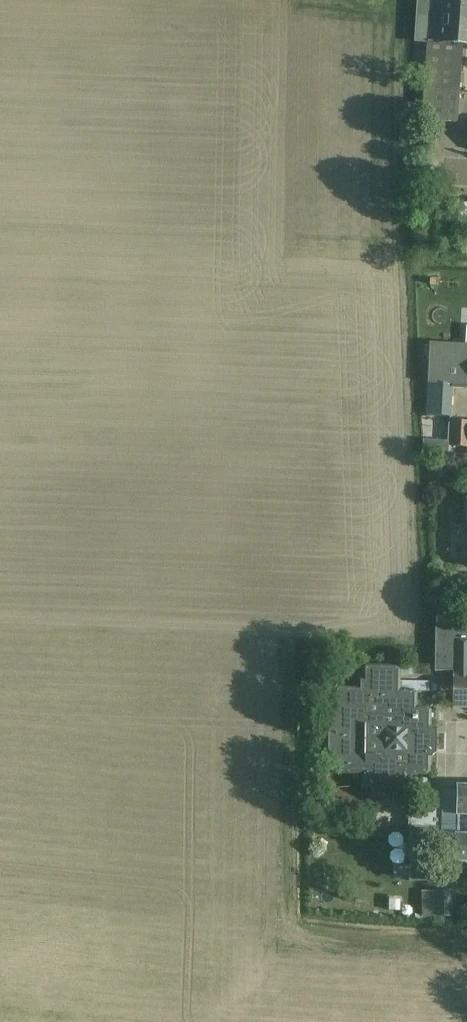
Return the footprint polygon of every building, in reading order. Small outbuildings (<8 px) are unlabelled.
[(429,20),(424,88),(459,90),(462,46),(466,46),(466,4),(431,1),(429,20)] [(456,123),(459,90),(424,88),(422,120),(456,123)] [(429,145),(419,148),(423,159),(432,156),(429,145)] [(452,202),(451,216),(460,217),(459,229),(466,230),(466,203),(452,202)] [(420,272),(420,283),(437,283),(437,272),(420,272)] [(449,417),(451,417),(453,385),(466,386),(466,346),(430,344),(427,415),(430,416),(449,417)] [(449,417),(430,416),(430,423),(449,424),(449,417)] [(466,447),(466,424),(455,423),(454,447),(466,447)] [(455,602),(437,602),(437,626),(460,626),(460,610),(455,610),(455,602)] [(435,627),(434,672),(453,672),(452,708),(466,708),(466,628),(435,627)] [(371,796),(376,796),(396,796),(396,788),(403,789),(404,773),(425,773),(427,771),(427,766),(425,766),(425,759),(428,759),(428,758),(432,758),(432,756),(435,754),(436,754),(436,732),(435,732),(433,730),(433,728),(428,728),(428,712),(426,710),(413,709),(413,701),(414,701),(414,695),(412,693),(397,693),(398,669),(365,668),(365,679),(361,679),(361,699),(365,699),(365,709),(339,709),(338,719),(329,719),(329,757),(333,757),(333,771),(364,772),(364,786),(371,786),(371,796)] [(459,788),(459,787),(457,787),(457,789),(458,789),(458,792),(441,792),(441,808),(428,808),(428,814),(408,813),(408,828),(450,829),(450,831),(457,831),(457,836),(466,836),(466,788),(459,788)] [(408,881),(442,882),(442,870),(425,870),(425,849),(442,850),(442,841),(456,842),(456,864),(466,864),(466,836),(457,836),(457,831),(450,831),(450,829),(408,828),(408,881)] [(434,891),(434,915),(452,915),(453,891),(434,891)]
